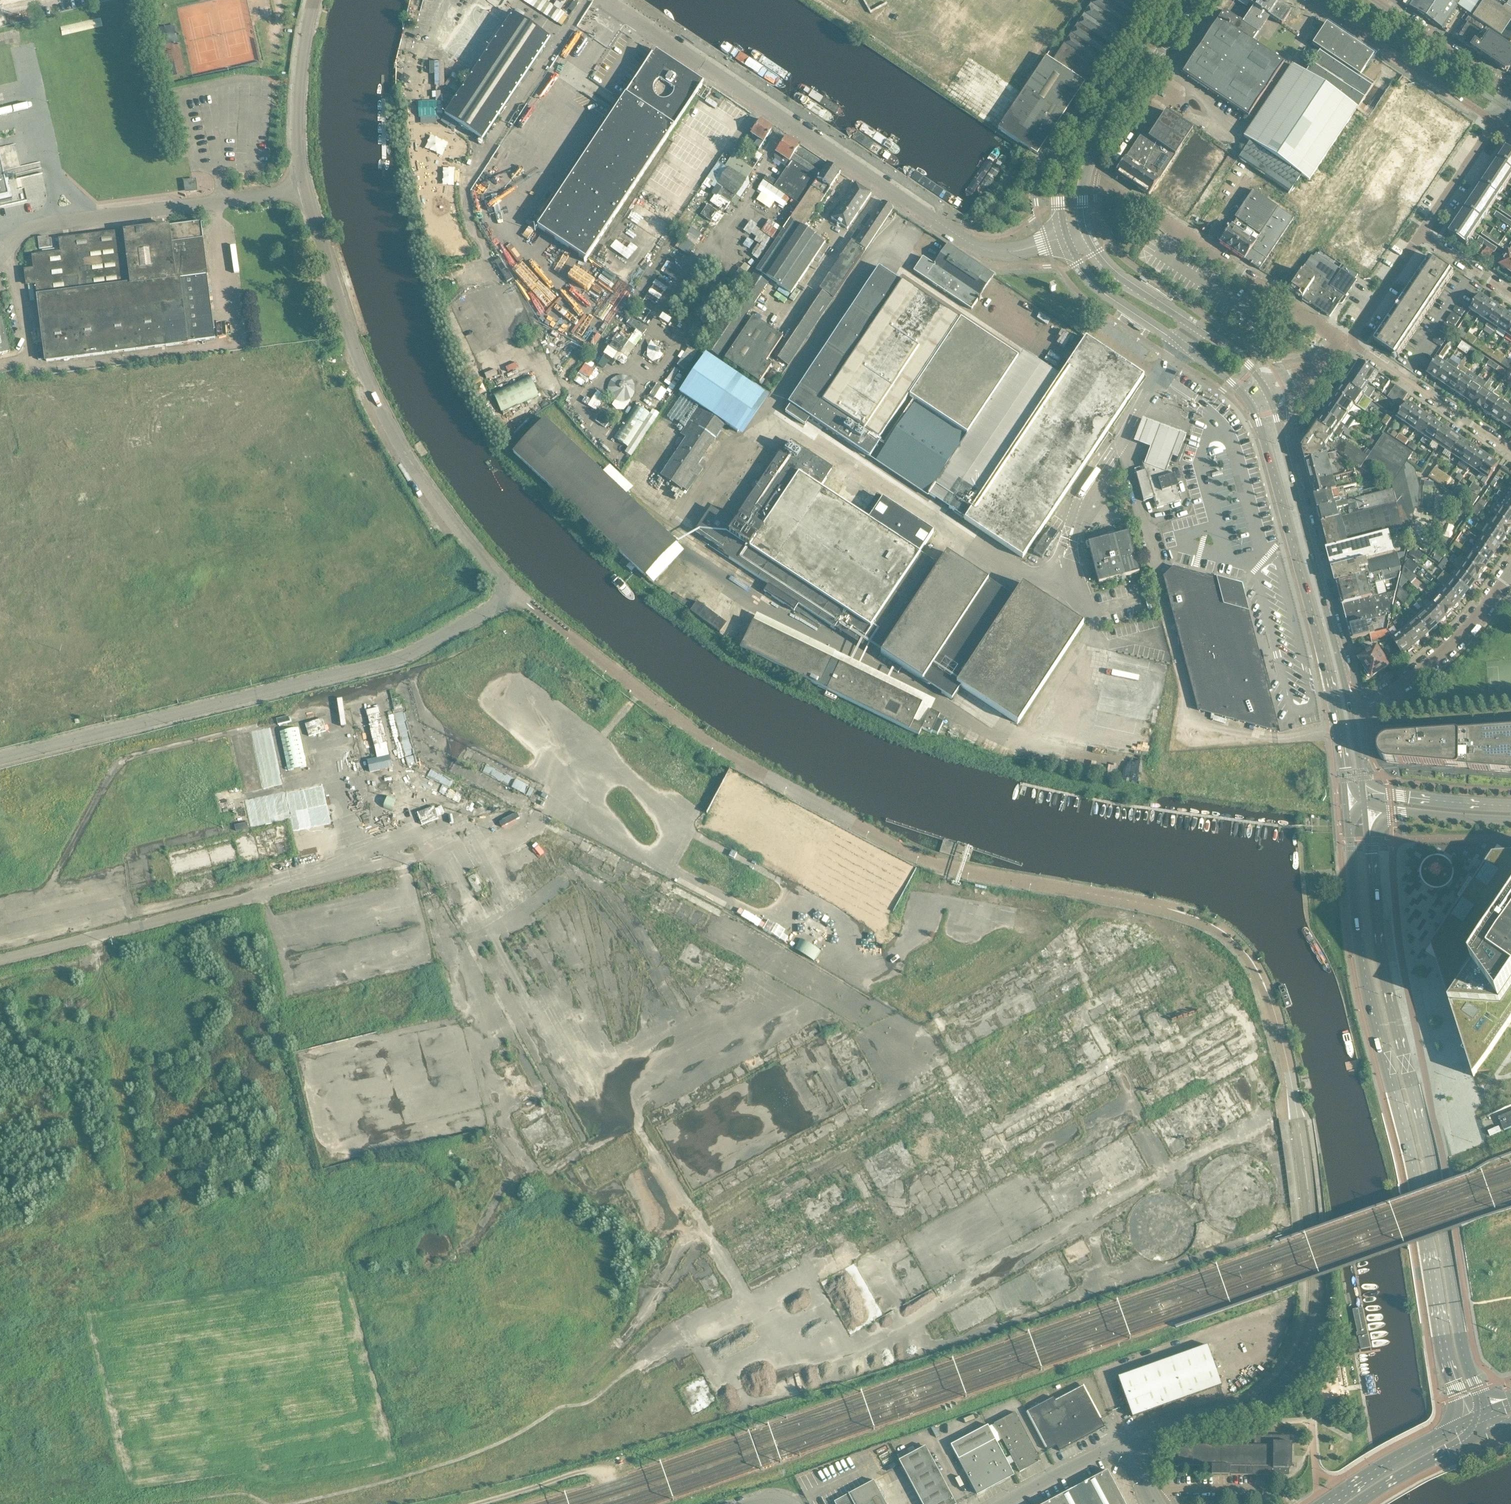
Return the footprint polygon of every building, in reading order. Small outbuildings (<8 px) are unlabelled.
[(1053,62),(1088,85),(1122,33),(1123,33),(1123,32),(1128,24),(1129,24),(1129,23),(1134,15),(1135,15),(1135,14),(1140,6),(1141,7),(1141,6),(1141,5),(1144,0),(1095,0),(1053,62)] [(1276,3),(1277,1),(1276,0),(1238,0),(1247,6),(1249,2),(1255,6),(1243,23),(1258,33),(1270,16),(1282,24),(1290,12),(1276,3)] [(1426,19),(1438,0),(1413,0),(1409,7),(1426,19)] [(1458,6),(1472,16),(1483,0),(1438,0),(1426,19),(1442,30),(1458,6)] [(1507,5),(1501,1),(1500,3),(1496,0),(1483,0),(1472,16),(1471,18),(1486,28),(1500,37),(1510,45),(1510,0),(1507,5)] [(1285,63),(1253,41),(1258,33),(1243,23),(1224,10),(1182,73),(1249,116),(1285,63)] [(483,140),(550,39),(513,14),(445,115),(483,140)] [(1483,33),(1486,28),(1471,18),(1457,39),(1471,49),(1479,38),(1480,38),(1483,33)] [(1250,141),(1239,159),(1289,193),(1301,176),(1309,181),(1373,84),(1360,75),(1373,55),(1326,24),(1312,45),(1321,51),(1305,74),(1291,65),(1243,137),(1250,141)] [(1471,49),(1501,69),(1502,69),(1506,72),(1507,73),(1507,72),(1510,68),(1510,67),(1510,66),(1510,45),(1500,37),(1486,28),(1483,33),(1480,38),(1479,38),(1471,49)] [(750,43),(744,52),(778,74),(783,65),(750,43)] [(586,260),(703,85),(704,82),(663,55),(656,50),(654,53),(537,228),(586,260)] [(743,52),(738,61),(771,83),(777,74),(743,52)] [(806,82),(801,90),(834,112),(840,104),(806,82)] [(800,91),(795,99),(828,121),(834,113),(800,91)] [(420,104),(421,116),(437,115),(436,103),(420,104)] [(1143,133),(1116,173),(1149,196),(1188,137),(1193,130),(1166,112),(1149,137),(1143,133)] [(862,118),(856,127),(890,149),(895,140),(862,118)] [(764,142),(774,128),(761,120),(752,134),(759,139),(754,145),(760,148),(764,142)] [(855,127),(850,136),(883,158),(889,149),(855,127)] [(808,151),(787,137),(774,156),(775,159),(787,168),(775,187),(800,205),(827,164),(808,151)] [(1188,137),(1149,196),(1181,217),(1220,158),(1188,137)] [(1507,147),(1502,155),(1510,161),(1510,150),(1507,148),(1507,147)] [(995,156),(987,150),(965,184),(973,189),(995,156)] [(1510,179),(1510,161),(1502,155),(1493,168),(1492,167),(1489,171),(1490,172),(1485,180),(1502,192),(1510,179)] [(1004,162),(996,156),(974,190),(982,195),(1004,162)] [(925,162),(919,170),(953,192),(958,184),(925,162)] [(12,201),(8,181),(4,182),(0,164),(0,203),(12,201)] [(802,278),(813,261),(814,259),(819,262),(829,247),(825,244),(825,243),(804,229),(840,173),(827,164),(800,205),(784,228),(705,348),(718,357),(770,280),(792,294),(802,278)] [(727,188),(737,195),(745,181),(729,170),(720,184),(724,186),(722,188),(720,192),(723,194),(727,188)] [(919,171),(913,179),(947,201),(952,193),(919,171)] [(198,192),(197,179),(193,180),(184,181),(185,189),(186,193),(198,192)] [(1486,217),(1502,192),(1485,180),(1476,193),(1475,192),(1472,196),(1473,197),(1468,205),(1486,217)] [(847,229),(871,193),(856,183),(832,219),(847,229)] [(782,199),(785,195),(769,184),(766,188),(782,199)] [(718,185),(712,193),(717,197),(720,192),(722,188),(718,185)] [(1227,231),(1219,243),(1244,259),(1245,258),(1251,262),(1250,264),(1259,270),(1294,218),(1252,190),(1234,218),(1236,220),(1234,224),(1233,223),(1231,225),(1228,230),(1227,229),(1226,230),(1227,231)] [(720,209),(726,201),(719,197),(717,201),(713,198),(710,202),(720,209)] [(866,250),(894,209),(883,201),(856,243),(852,240),(819,289),(833,298),(865,250),(866,250)] [(711,222),(718,212),(708,205),(701,215),(711,222)] [(1467,245),(1486,217),(1468,205),(1459,218),(1458,217),(1455,221),(1456,222),(1449,233),(1466,245),(1467,245)] [(1501,206),(1499,210),(1510,218),(1510,213),(1501,206)] [(1497,212),(1495,215),(1510,226),(1510,222),(1497,212)] [(35,268),(25,270),(27,286),(37,285),(47,362),(187,344),(187,342),(215,339),(207,275),(208,275),(202,222),(160,227),(147,229),(61,240),(62,253),(34,256),(35,268)] [(758,260),(773,239),(756,227),(751,234),(763,242),(760,247),(758,246),(754,252),(755,253),(753,257),(758,260)] [(691,228),(688,234),(698,241),(702,236),(691,228)] [(1501,243),(1484,231),(1482,234),(1499,246),(1501,243)] [(53,248),(52,239),(46,239),(46,237),(38,238),(40,249),(53,248)] [(1497,249),(1480,237),(1478,240),(1495,252),(1497,249)] [(695,248),(684,241),(678,250),(688,257),(695,248)] [(994,276),(947,245),(934,265),(923,257),(914,271),(972,310),(978,300),(979,301),(981,299),(979,298),(994,276)] [(1510,269),(1510,249),(1509,252),(1500,265),(1501,266),(1501,267),(1504,269),(1506,269),(1510,271),(1510,269)] [(685,259),(685,257),(684,255),(683,254),(682,253),(680,253),(679,253),(677,254),(676,255),(675,257),(675,258),(675,260),(676,261),(678,262),(679,263),(681,263),(682,262),(684,261),(685,260),(685,259)] [(1495,266),(1501,257),(1494,253),(1488,261),(1495,266)] [(1452,271),(1431,257),(1430,257),(1430,258),(1426,263),(1427,263),(1426,264),(1429,266),(1422,277),(1418,275),(1414,281),(1414,282),(1417,284),(1414,288),(1411,286),(1407,292),(1407,293),(1409,295),(1407,299),(1404,297),(1400,303),(1399,304),(1402,306),(1400,310),(1397,308),(1392,314),(1393,314),(1392,315),(1395,317),(1392,320),(1389,318),(1385,325),(1385,326),(1388,328),(1385,331),(1382,329),(1378,335),(1378,336),(1378,337),(1380,338),(1378,342),(1375,340),(1374,341),(1375,341),(1377,343),(1396,355),(1452,271)] [(674,280),(681,270),(671,264),(665,274),(674,280)] [(1309,303),(1324,280),(1322,279),(1322,278),(1304,266),(1301,272),(1289,289),(1309,303)] [(909,396),(960,319),(903,281),(902,282),(880,267),(784,411),(806,425),(811,417),(870,457),(879,444),(877,443),(909,396)] [(1346,298),(1357,281),(1355,279),(1358,276),(1344,267),(1341,271),(1341,270),(1331,285),(1324,280),(1309,303),(1330,317),(1340,302),(1342,304),(1344,300),(1346,297),(1346,298)] [(670,283),(660,277),(645,298),(655,304),(659,299),(658,299),(661,296),(664,291),(666,288),(669,290),(672,285),(670,284),(670,283)] [(1480,316),(1490,302),(1489,301),(1490,301),(1486,298),(1485,299),(1481,296),(1471,310),(1480,316)] [(827,310),(830,304),(822,299),(818,305),(827,310)] [(1489,323),(1499,308),(1498,307),(1499,307),(1495,304),(1494,305),(1490,302),(1480,316),(1489,323)] [(651,313),(641,306),(634,317),(643,324),(651,313)] [(1457,306),(1454,311),(1462,316),(1465,312),(1457,306)] [(1496,333),(1498,328),(1508,314),(1508,313),(1504,310),(1503,311),(1499,308),(1489,323),(1486,327),(1496,333)] [(1453,313),(1447,321),(1455,326),(1461,318),(1453,313)] [(1510,329),(1510,316),(1508,314),(1498,328),(1508,335),(1510,329)] [(9,352),(0,317),(0,355),(9,352)] [(766,362),(783,337),(754,317),(725,359),(760,382),(772,365),(766,362)] [(1018,358),(961,319),(961,320),(960,319),(909,396),(917,401),(968,434),(1018,358)] [(1446,323),(1440,331),(1449,337),(1454,328),(1446,323)] [(1468,335),(1458,329),(1455,333),(1464,340),(1468,335)] [(1439,333),(1433,341),(1442,347),(1447,339),(1439,333)] [(1474,346),(1478,339),(1469,333),(1468,335),(1464,340),(1474,346)] [(620,354),(629,342),(620,335),(614,343),(614,342),(610,347),(609,346),(604,352),(605,353),(602,358),(609,363),(617,352),(620,354)] [(792,336),(777,358),(789,365),(804,344),(792,336)] [(965,519),(1023,558),(1144,377),(1086,338),(965,519)] [(1487,345),(1478,339),(1474,346),(1482,351),(1486,346),(1487,345)] [(1469,351),(1471,348),(1463,342),(1459,349),(1467,354),(1469,351)] [(1437,379),(1447,365),(1441,361),(1450,348),(1447,346),(1428,373),(1433,376),(1432,377),(1437,380),(1437,379)] [(1486,346),(1482,351),(1487,355),(1491,349),(1486,346)] [(1481,354),(1471,348),(1469,351),(1478,358),(1479,358),(1481,354)] [(1501,364),(1502,361),(1506,356),(1497,350),(1492,358),(1501,364)] [(705,353),(679,392),(738,430),(763,392),(705,353)] [(1499,366),(1490,360),(1487,365),(1496,371),(1499,366)] [(1390,381),(1361,361),(1353,373),(1375,388),(1382,393),(1390,381)] [(1470,370),(1464,366),(1466,363),(1463,361),(1456,371),(1447,386),(1451,389),(1455,392),(1455,391),(1455,392),(1469,372),(1470,370)] [(1510,369),(1510,367),(1502,361),(1501,364),(1510,370),(1510,369)] [(1456,371),(1447,365),(1437,379),(1442,382),(1441,383),(1446,386),(1446,385),(1447,386),(1456,371)] [(1506,371),(1499,366),(1496,371),(1506,377),(1509,373),(1506,371)] [(771,390),(781,374),(772,368),(762,384),(771,390)] [(1469,372),(1456,392),(1460,395),(1460,396),(1464,398),(1465,398),(1475,383),(1474,383),(1478,378),(1469,372)] [(1375,388),(1353,373),(1346,383),(1363,395),(1364,394),(1369,398),(1375,388)] [(530,375),(493,393),(502,413),(539,396),(530,375)] [(1488,384),(1487,383),(1478,378),(1474,383),(1475,383),(1465,398),(1469,401),(1469,402),(1473,405),(1473,404),(1474,404),(1488,384)] [(1493,396),(1487,392),(1490,387),(1494,382),(1490,379),(1487,383),(1488,384),(1474,404),(1483,410),(1493,396)] [(617,381),(615,383),(614,382),(612,384),(611,386),(611,389),(611,392),(612,395),(614,397),(616,399),(619,400),(621,400),(624,400),(627,398),(629,397),(631,394),(632,392),(632,389),(630,389),(630,386),(629,384),(627,382),(625,380),(623,380),(620,380),(617,381)] [(1363,395),(1346,383),(1339,394),(1355,405),(1362,410),(1367,404),(1372,407),(1375,402),(1369,398),(1364,394),(1363,395)] [(1400,405),(1408,393),(1396,385),(1388,397),(1400,405)] [(1492,416),(1502,402),(1501,401),(1504,397),(1496,391),(1493,396),(1483,410),(1484,411),(1484,412),(1488,415),(1489,414),(1492,416)] [(596,410),(605,397),(597,392),(588,405),(596,410)] [(1348,414),(1355,405),(1339,394),(1332,403),(1348,414)] [(968,434),(917,401),(877,461),(928,495),(968,434)] [(1510,408),(1502,402),(1492,416),(1494,417),(1493,418),(1497,421),(1498,420),(1501,422),(1510,408)] [(1348,414),(1332,403),(1325,413),(1349,429),(1356,419),(1348,414)] [(1406,424),(1417,409),(1416,409),(1417,408),(1412,405),(1412,406),(1408,403),(1397,418),(1406,424)] [(629,448),(651,415),(636,404),(613,438),(629,448)] [(1510,427),(1510,408),(1501,422),(1503,423),(1502,424),(1506,427),(1507,426),(1510,428),(1510,427)] [(1415,430),(1426,415),(1425,415),(1426,414),(1422,411),(1421,412),(1417,409),(1406,424),(1407,424),(1403,429),(1406,431),(1410,426),(1415,430)] [(1349,429),(1325,413),(1319,423),(1340,437),(1344,431),(1346,432),(1344,434),(1352,439),(1356,434),(1349,430),(1349,429)] [(1425,436),(1435,421),(1435,420),(1430,417),(1430,418),(1426,415),(1415,430),(1425,436)] [(677,544),(625,495),(632,488),(610,467),(603,474),(546,419),(513,453),(646,578),(677,544)] [(1177,463),(1187,438),(1142,420),(1132,445),(1151,452),(1145,467),(1165,475),(1171,460),(1177,463)] [(1434,442),(1444,427),(1443,427),(1444,426),(1440,423),(1439,424),(1435,421),(1425,436),(1421,442),(1430,448),(1434,442)] [(693,474),(716,440),(695,426),(690,423),(681,435),(687,439),(661,476),(682,490),(683,489),(688,492),(698,477),(693,474)] [(1368,457),(1340,438),(1340,437),(1319,423),(1302,448),(1306,461),(1338,453),(1348,459),(1349,463),(1352,462),(1368,473),(1372,467),(1365,462),(1368,457)] [(1443,448),(1453,433),(1450,431),(1444,427),(1434,442),(1430,448),(1436,452),(1440,446),(1443,448)] [(1368,457),(1365,462),(1372,467),(1394,482),(1408,461),(1414,453),(1385,433),(1369,457),(1368,457)] [(1452,454),(1462,440),(1457,436),(1453,433),(1443,448),(1447,451),(1443,457),(1448,460),(1452,454)] [(1404,437),(1401,442),(1406,445),(1409,440),(1404,437)] [(1461,460),(1471,446),(1467,443),(1468,443),(1464,440),(1463,440),(1462,440),(1452,454),(1461,460)] [(871,648),(936,551),(929,546),(925,543),(932,532),(883,499),(869,520),(820,488),(826,478),(832,470),(832,469),(792,443),(785,453),(782,451),(760,483),(756,490),(739,514),(742,516),(736,526),(712,510),(698,531),(871,648)] [(1408,448),(1414,452),(1417,447),(1411,443),(1408,448)] [(1461,460),(1458,465),(1467,471),(1470,466),(1480,452),(1476,449),(1477,449),(1473,446),(1472,446),(1471,446),(1461,460)] [(1479,473),(1489,458),(1486,455),(1482,452),(1481,453),(1480,452),(1470,466),(1479,473)] [(1347,462),(1347,463),(1349,463),(1348,459),(1338,453),(1306,461),(1309,472),(1347,462)] [(1485,484),(1499,464),(1495,461),(1491,458),(1490,459),(1489,458),(1479,473),(1485,477),(1482,482),(1485,484)] [(1181,501),(1172,471),(1168,470),(1145,461),(1142,462),(1145,471),(1136,474),(1143,502),(1154,498),(1157,509),(1181,501)] [(1350,474),(1347,463),(1347,462),(1309,472),(1312,484),(1350,474)] [(1421,490),(1421,470),(1413,470),(1413,463),(1411,464),(1412,490),(1421,490)] [(1508,470),(1504,467),(1503,467),(1497,476),(1502,480),(1506,475),(1510,478),(1510,466),(1508,470)] [(1450,477),(1436,467),(1429,477),(1444,487),(1450,477)] [(1344,488),(1357,485),(1354,473),(1350,475),(1350,474),(1312,484),(1315,495),(1344,488)] [(1459,485),(1453,494),(1464,501),(1471,492),(1459,485)] [(1372,495),(1371,489),(1359,492),(1359,488),(1345,492),(1344,488),(1315,495),(1318,509),(1372,495)] [(1397,503),(1393,490),(1384,492),(1372,495),(1318,509),(1322,523),(1396,504),(1396,503),(1397,503)] [(1509,498),(1506,495),(1500,491),(1497,495),(1501,498),(1498,503),(1499,504),(1498,504),(1503,507),(1510,512),(1510,499),(1509,498)] [(1473,507),(1479,497),(1472,492),(1465,502),(1473,507)] [(1478,516),(1484,507),(1478,503),(1472,513),(1478,516)] [(1503,507),(1498,504),(1499,504),(1498,503),(1491,512),(1497,516),(1510,525),(1510,512),(1503,507)] [(1390,532),(1403,528),(1396,504),(1322,523),(1328,548),(1390,532)] [(1497,516),(1490,525),(1506,536),(1509,532),(1510,533),(1510,531),(1510,525),(1497,516)] [(1483,528),(1476,523),(1474,527),(1481,532),(1483,528)] [(1506,536),(1490,525),(1484,534),(1500,545),(1503,541),(1505,541),(1506,538),(1506,536)] [(1129,532),(1088,542),(1099,583),(1139,573),(1129,532)] [(1394,550),(1390,532),(1328,548),(1334,569),(1397,553),(1397,550),(1394,550)] [(1500,545),(1484,534),(1478,543),(1495,554),(1497,550),(1499,550),(1500,548),(1500,545)] [(1472,553),(1472,552),(1468,550),(1463,546),(1456,541),(1454,545),(1470,556),(1466,562),(1483,573),(1487,568),(1486,567),(1488,563),(1472,553)] [(1495,554),(1478,543),(1472,552),(1472,553),(1488,563),(1491,559),(1492,559),(1494,557),(1494,554),(1495,554)] [(1014,596),(989,580),(947,552),(881,653),(952,700),(960,686),(1017,723),(1084,623),(1022,583),(1014,596)] [(1413,552),(1402,564),(1412,574),(1423,561),(1413,552)] [(1338,584),(1401,567),(1397,553),(1334,569),(1338,584)] [(1483,573),(1466,562),(1461,558),(1455,567),(1460,570),(1476,581),(1478,578),(1479,578),(1483,573)] [(1442,570),(1448,561),(1445,559),(1438,567),(1442,570)] [(1376,597),(1374,588),(1369,589),(1368,585),(1385,581),(1384,577),(1392,574),(1392,575),(1401,573),(1401,568),(1401,567),(1338,584),(1343,606),(1376,597)] [(1278,732),(1247,612),(1246,608),(1226,603),(1221,582),(1217,581),(1174,569),(1166,577),(1199,710),(1276,731),(1278,732)] [(1476,581),(1460,570),(1453,579),(1468,591),(1469,590),(1471,590),(1473,588),(1473,586),(1476,581)] [(1453,579),(1445,572),(1444,572),(1442,575),(1438,581),(1446,587),(1461,599),(1464,599),(1466,596),(1465,594),(1468,591),(1453,579)] [(1403,575),(1400,587),(1405,592),(1413,585),(1403,575)] [(1400,587),(1397,598),(1400,601),(1407,594),(1400,587)] [(1461,599),(1446,587),(1439,595),(1454,608),(1454,607),(1456,607),(1458,605),(1458,603),(1461,599)] [(1390,617),(1395,595),(1396,592),(1395,592),(1376,597),(1343,606),(1349,627),(1390,617)] [(1454,608),(1439,595),(1433,602),(1432,603),(1446,617),(1447,616),(1448,617),(1451,613),(1450,612),(1454,608)] [(727,623),(697,602),(691,611),(720,633),(727,623)] [(1446,617),(1432,603),(1424,611),(1438,625),(1442,621),(1443,621),(1446,619),(1445,617),(1446,617)] [(1438,625),(1424,611),(1420,615),(1416,618),(1429,633),(1433,629),(1435,629),(1438,627),(1437,625),(1438,625)] [(1390,617),(1349,627),(1352,640),(1371,635),(1387,631),(1390,619),(1390,617)] [(1429,633),(1416,618),(1408,625),(1420,640),(1425,637),(1427,637),(1429,635),(1429,633)] [(1412,647),(1393,624),(1390,619),(1387,631),(1391,639),(1402,654),(1407,650),(1409,652),(1413,648),(1412,647)] [(1420,640),(1408,625),(1403,629),(1396,621),(1393,624),(1412,647),(1416,644),(1418,644),(1420,642),(1420,641),(1420,640)] [(832,660),(753,622),(740,649),(819,687),(827,691),(840,664),(832,660)] [(1391,639),(1387,631),(1371,635),(1373,643),(1391,639)] [(1389,665),(1378,648),(1368,654),(1366,650),(1356,655),(1358,661),(1361,659),(1367,669),(1366,670),(1365,672),(1368,676),(1370,676),(1372,676),(1372,677),(1389,665)] [(923,704),(840,664),(827,691),(919,736),(922,729),(931,734),(932,732),(937,735),(944,723),(938,720),(940,715),(922,706),(923,704)] [(1136,710),(1140,694),(1119,688),(1120,684),(1115,682),(1109,704),(1136,710)] [(1417,736),(1405,737),(1403,737),(1402,737),(1400,737),(1390,737),(1389,738),(1388,738),(1387,738),(1386,738),(1384,739),(1383,740),(1382,740),(1381,741),(1381,742),(1380,743),(1379,745),(1379,746),(1379,747),(1378,748),(1379,749),(1379,750),(1379,751),(1379,752),(1378,752),(1379,754),(1379,755),(1379,756),(1380,757),(1381,758),(1381,759),(1382,760),(1383,760),(1384,761),(1385,762),(1386,762),(1387,763),(1388,762),(1389,763),(1390,763),(1400,764),(1405,764),(1416,765),(1422,765),(1426,766),(1437,767),(1455,768),(1458,768),(1459,768),(1461,767),(1461,766),(1462,766),(1462,765),(1470,766),(1470,769),(1510,773),(1510,729),(1417,736)] [(420,753),(414,735),(406,738),(412,756),(420,753)] [(495,760),(492,766),(502,771),(505,765),(495,760)] [(534,786),(537,777),(517,770),(514,778),(534,786)] [(1421,774),(1421,782),(1431,781),(1431,774),(1421,774)] [(1487,784),(1487,775),(1479,775),(1478,784),(1487,784)] [(1467,895),(1468,896),(1465,901),(1464,901),(1433,948),(1433,949),(1434,948),(1438,951),(1438,952),(1438,953),(1438,954),(1439,955),(1440,955),(1441,955),(1442,954),(1446,957),(1439,968),(1474,1077),(1478,1071),(1490,1070),(1507,1082),(1510,1078),(1510,1080),(1510,861),(1507,866),(1503,863),(1503,862),(1503,861),(1502,860),(1501,860),(1500,860),(1499,861),(1495,858),(1496,856),(1494,856),(1474,885),(1475,886),(1471,891),(1470,890),(1469,891),(1468,891),(1467,892),(1467,894),(1467,895)] [(1044,939),(1038,942),(1042,949),(1048,945),(1044,939)] [(1292,1006),(1285,986),(1278,988),(1285,1008),(1292,1006)] [(1455,1072),(1446,1079),(1452,1087),(1461,1080),(1455,1072)] [(1498,1118),(1504,1131),(1510,1128),(1510,1112),(1498,1118)] [(1364,1308),(1354,1310),(1360,1349),(1370,1347),(1364,1308)] [(1325,1351),(1324,1351),(1325,1356),(1336,1355),(1337,1354),(1336,1350),(1335,1350),(1331,1350),(1330,1345),(1325,1346),(1325,1351)] [(1221,1386),(1207,1346),(1118,1377),(1128,1405),(1133,1417),(1221,1386)] [(1320,1359),(1319,1359),(1320,1369),(1320,1374),(1321,1384),(1338,1381),(1338,1376),(1337,1376),(1336,1366),(1332,1367),(1331,1358),(1320,1359)] [(1101,1420),(1083,1387),(1056,1401),(1054,1398),(1027,1412),(1048,1451),(1057,1446),(1060,1451),(1105,1427),(1101,1420)] [(1038,1456),(1015,1412),(994,1424),(1011,1456),(1006,1459),(1009,1465),(1014,1462),(1020,1472),(1041,1461),(1038,1456)] [(1009,1465),(988,1425),(951,1445),(977,1494),(1014,1475),(1009,1465)] [(1297,1463),(1292,1463),(1291,1463),(1291,1445),(1291,1444),(1289,1444),(1289,1437),(1254,1436),(1254,1446),(1178,1445),(1178,1466),(1212,1467),(1212,1475),(1229,1475),(1289,1476),(1289,1469),(1291,1469),(1291,1467),(1297,1467),(1297,1463)] [(926,1446),(900,1460),(902,1465),(923,1503),(956,1503),(926,1446)] [(1107,1470),(1080,1485),(1090,1503),(1126,1503),(1107,1470)] [(874,1481),(848,1494),(834,1502),(835,1503),(886,1503),(874,1481)] [(1080,1485),(1052,1500),(1055,1503),(1090,1503),(1080,1485)]
